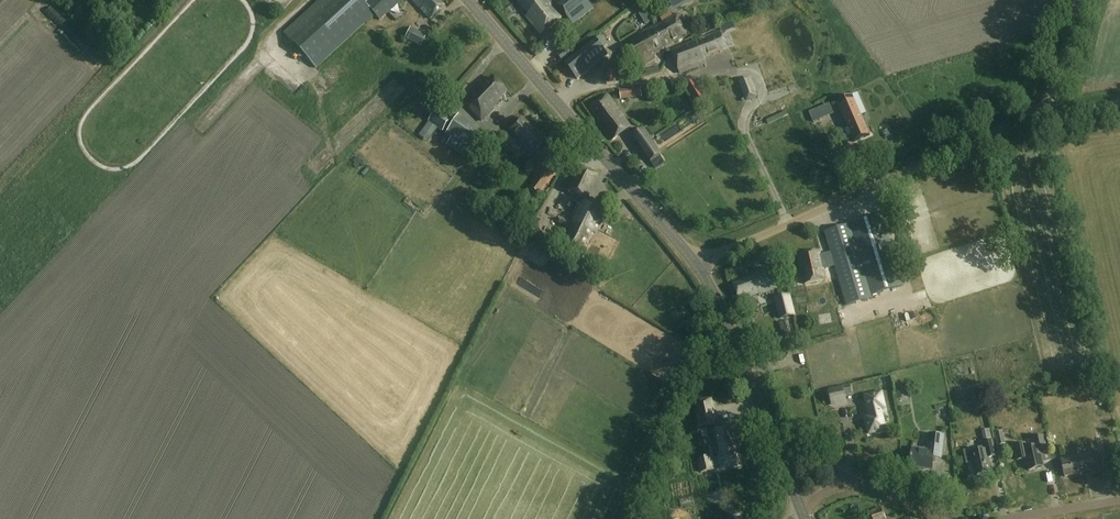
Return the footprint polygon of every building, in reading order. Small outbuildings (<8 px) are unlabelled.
[(284,33),(316,68),(367,20),(374,14),(380,20),(388,12),(401,0),(320,0),(284,33)] [(431,19),(445,5),(440,0),(412,0),(431,19)] [(519,1),(530,14),(527,17),(542,35),(563,17),(549,0),(520,0),(519,1)] [(587,0),(566,0),(558,6),(574,25),(594,9),(587,0)] [(693,0),(668,0),(675,12),(694,1),(693,0)] [(679,14),(656,28),(666,47),(678,40),(679,41),(691,34),(679,14)] [(794,73),(773,14),(757,20),(721,33),(720,31),(697,41),(697,40),(672,51),(680,73),(706,63),(704,58),(731,47),(738,68),(759,60),(766,83),(794,73)] [(654,55),(666,47),(656,28),(655,25),(626,42),(641,67),(656,58),(654,55)] [(426,36),(411,28),(405,38),(420,47),(426,36)] [(607,46),(600,37),(566,64),(578,79),(607,56),(602,50),(607,46)] [(573,53),(567,46),(557,55),(563,62),(573,53)] [(277,65),(272,68),(278,76),(283,73),(277,65)] [(609,77),(613,82),(620,77),(616,72),(609,77)] [(298,94),(303,87),(288,76),(283,83),(298,94)] [(507,92),(493,77),(485,85),(481,85),(467,99),(472,106),(469,108),(482,121),(500,103),(497,101),(507,92)] [(757,96),(749,78),(736,84),(738,89),(740,89),(742,95),(741,95),(743,101),(745,100),(746,101),(757,96)] [(705,97),(695,80),(685,86),(695,103),(705,97)] [(643,98),(642,88),(620,90),(621,100),(643,98)] [(631,127),(609,95),(591,107),(603,123),(601,124),(612,140),(631,127)] [(851,96),(837,102),(855,142),(870,135),(866,127),(865,128),(851,96)] [(452,120),(438,110),(429,122),(443,132),(452,120)] [(486,134),(459,115),(442,140),(469,159),(486,134)] [(553,145),(522,117),(509,131),(531,150),(530,151),(539,160),(553,145)] [(655,137),(648,127),(643,130),(641,127),(632,133),(656,169),(665,164),(649,140),(655,137)] [(821,135),(815,137),(818,149),(824,147),(821,135)] [(557,175),(546,167),(530,187),(541,195),(557,175)] [(584,199),(586,200),(599,176),(583,167),(574,183),(567,180),(563,189),(584,199)] [(586,201),(586,200),(584,199),(572,223),(574,224),(563,244),(582,254),(594,232),(596,233),(607,212),(586,201)] [(903,285),(882,215),(825,232),(832,254),(821,256),(820,251),(799,255),(806,284),(826,280),(823,266),(835,264),(847,305),(849,305),(855,326),(889,317),(882,291),(903,285)] [(533,275),(542,257),(536,254),(526,272),(533,275)] [(774,289),(767,269),(757,272),(758,275),(734,284),(740,300),(761,292),(762,294),(774,289)] [(795,315),(790,295),(775,299),(780,319),(795,315)] [(900,343),(917,341),(916,334),(899,337),(900,343)] [(850,386),(829,391),(831,398),(832,405),(839,403),(846,402),(845,395),(852,393),(850,386)] [(885,409),(882,392),(866,396),(868,407),(870,407),(872,416),(866,418),(870,434),(886,430),(881,409),(885,409)] [(716,425),(712,398),(686,402),(691,429),(716,425)] [(734,425),(710,430),(715,454),(717,454),(720,468),(739,464),(735,447),(738,447),(734,425)] [(891,441),(902,438),(900,430),(889,432),(891,441)] [(944,436),(930,434),(928,451),(913,449),(912,457),(910,456),(908,458),(908,463),(909,465),(911,465),(911,466),(933,469),(934,458),(941,459),(944,436)] [(1047,448),(1044,435),(1033,438),(1035,447),(1027,448),(1026,443),(1015,446),(1017,460),(1026,458),(1029,471),(1044,467),(1041,450),(1047,448)] [(996,456),(992,441),(985,442),(986,446),(978,448),(979,451),(970,453),(972,462),(973,461),(977,475),(992,471),(989,458),(996,456)] [(1099,472),(1094,451),(1061,458),(1065,477),(1091,471),(1091,473),(1099,472)] [(714,469),(712,460),(711,456),(699,458),(701,472),(714,469)] [(728,514),(709,503),(700,518),(725,518),(728,514)] [(882,507),(870,512),(872,517),(868,518),(886,518),(882,507)]
